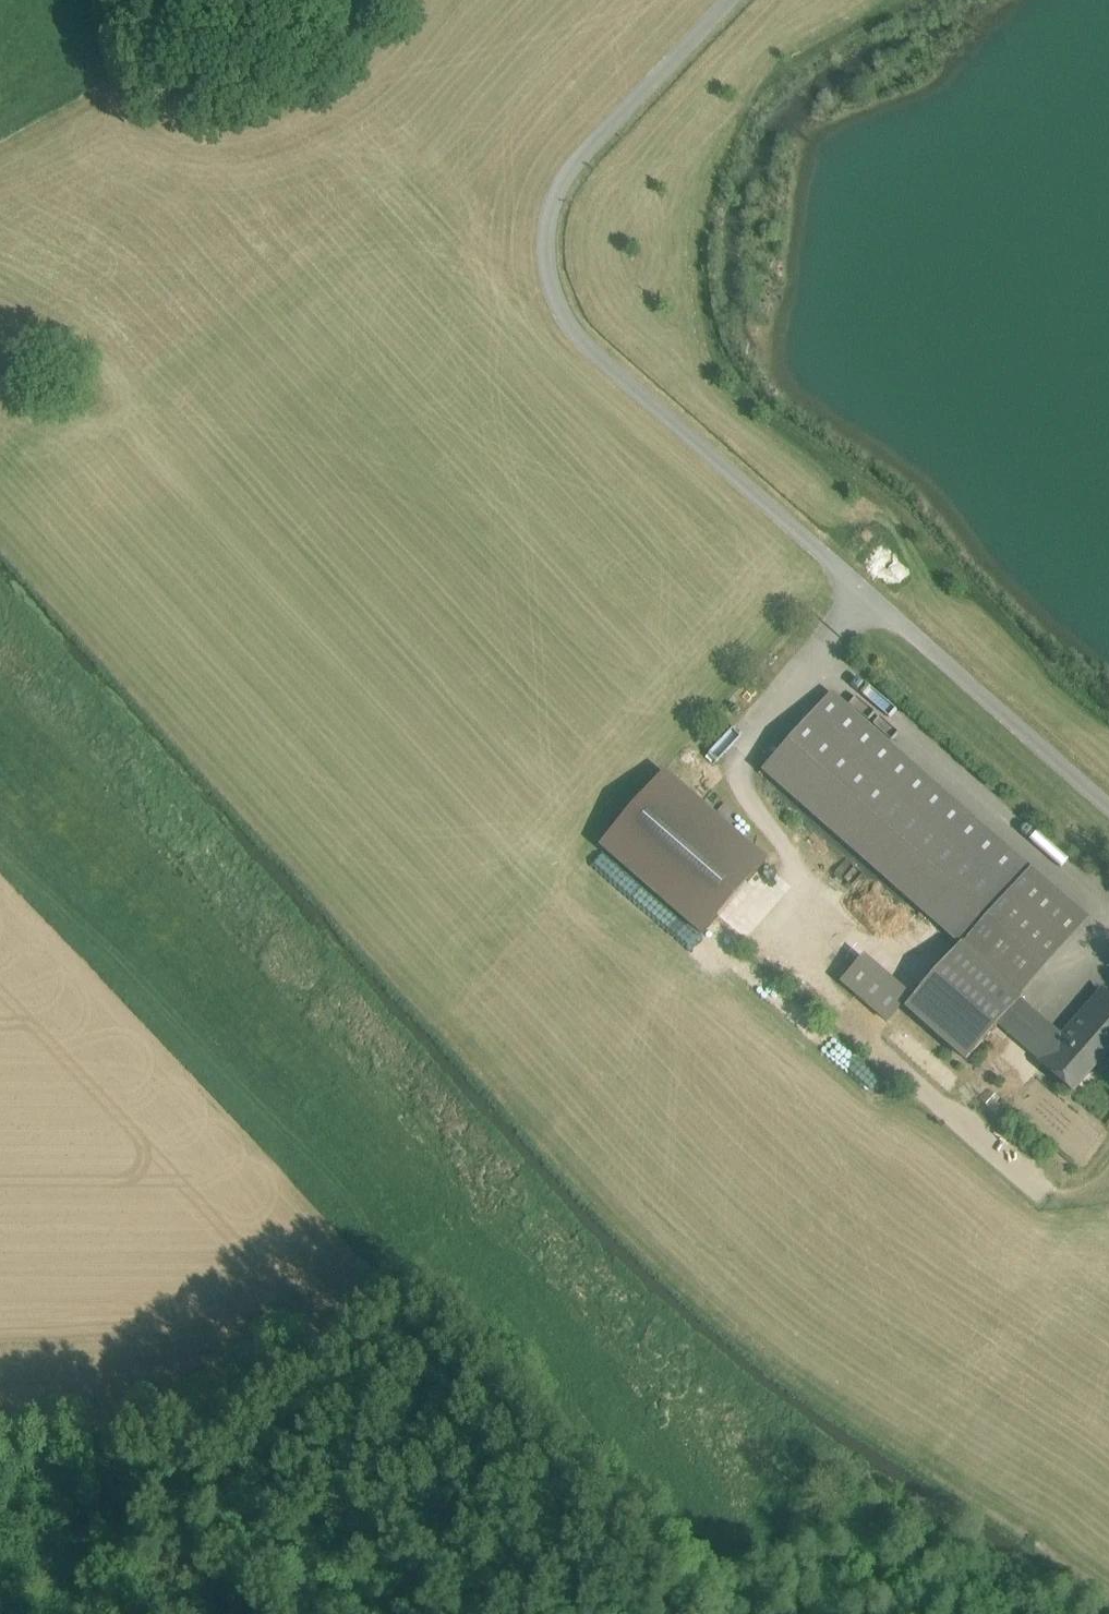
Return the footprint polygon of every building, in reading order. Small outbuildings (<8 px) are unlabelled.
[(1032,869),(833,694),(764,773),(963,948),(965,946),(1032,869)] [(714,939),(781,858),(673,769),(606,850),(714,939)] [(1032,869),(965,946),(1017,991),(1084,914),(1032,869)] [(1017,991),(965,946),(963,948),(910,1009),(968,1060),(999,1024),(1020,1000),(1023,997),(1017,991)] [(876,952),(847,980),(891,1024),(920,996),(876,952)] [(1064,1038),(1049,1025),(1028,1049),(1029,1050),(1042,1062),(1042,1063),(1074,1091),(1108,1051),(1108,998),(1103,992),(1064,1038)] [(1020,1000),(999,1024),(1028,1049),(1049,1025),(1020,1000)]
